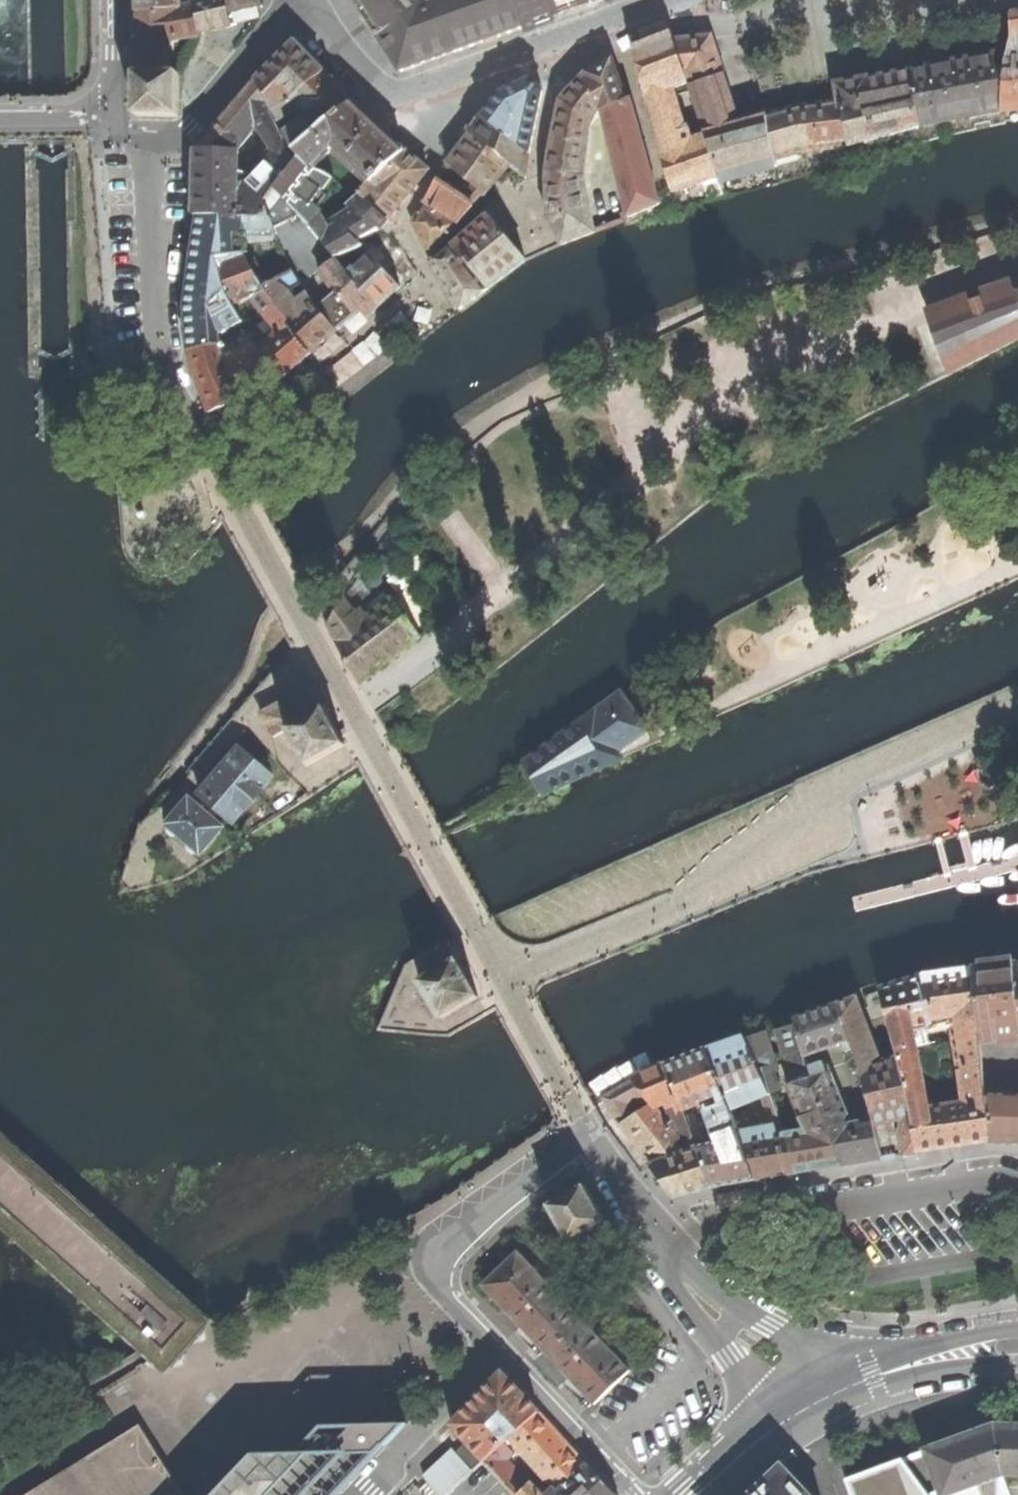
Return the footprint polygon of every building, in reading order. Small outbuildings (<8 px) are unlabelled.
[(139,12),(182,7),(182,0),(138,0),(138,12),(139,12)] [(228,12),(225,0),(208,0),(197,3),(201,33),(217,30),(231,28),(228,12)] [(228,12),(248,7),(260,4),(260,0),(225,0),(228,12)] [(359,4),(402,72),(525,28),(516,0),(356,0),(359,4)] [(525,28),(533,25),(537,23),(536,21),(596,0),(516,0),(525,28)] [(139,12),(139,74),(172,74),(172,59),(166,59),(166,57),(172,57),(172,40),(189,37),(200,36),(202,34),(201,33),(197,3),(182,7),(139,12)] [(1011,4),(1014,39),(1011,52),(1007,66),(1004,111),(1017,110),(1017,3),(1011,4)] [(659,143),(673,192),(719,176),(689,87),(674,40),(671,34),(652,42),(634,48),(648,107),(659,143)] [(674,40),(689,87),(723,76),(710,37),(692,39),(674,40)] [(283,56),(257,82),(265,98),(278,82),(289,96),(268,104),(271,111),(293,100),(325,73),(295,44),(283,56)] [(920,127),(1004,111),(1007,66),(1011,52),(958,62),(912,71),(920,127)] [(601,65),(586,74),(598,114),(602,112),(627,100),(612,59),(601,65)] [(896,133),(920,127),(912,71),(879,78),(839,86),(843,100),(849,147),(861,143),(871,140),(875,153),(900,146),(896,133)] [(326,74),(325,73),(293,100),(271,111),(276,122),(299,109),(304,117),(282,135),(292,156),(296,152),(327,124),(352,103),(353,102),(341,89),(327,73),(326,74)] [(181,117),(181,74),(172,74),(139,74),(137,74),(137,117),(181,117)] [(547,174),(583,177),(590,127),(598,114),(586,74),(574,87),(561,100),(549,154),(548,159),(547,174)] [(777,166),(776,159),(767,114),(754,118),(739,122),(723,76),(689,87),(719,176),(721,182),(749,174),(777,166)] [(257,82),(197,150),(197,156),(196,216),(199,217),(272,218),(267,203),(276,191),(296,164),(292,156),(282,135),(276,122),(271,111),(268,104),(265,98),(257,82)] [(501,95),(483,119),(529,156),(537,119),(542,91),(529,82),(515,88),(501,95)] [(630,98),(627,100),(602,112),(628,217),(659,204),(645,151),(630,98)] [(800,153),(849,147),(843,100),(817,104),(798,106),(767,114),(776,159),(800,153)] [(370,120),(352,103),(327,124),(296,152),(307,166),(311,170),(330,152),(333,155),(336,152),(349,164),(350,163),(370,183),(373,180),(376,177),(377,178),(404,152),(385,134),(370,120)] [(467,131),(472,134),(509,165),(525,177),(528,164),(529,156),(483,119),(478,116),(473,122),(467,131)] [(448,164),(471,183),(470,184),(484,195),(496,181),(509,165),(472,134),(455,155),(448,164)] [(405,151),(404,152),(377,178),(385,185),(379,193),(375,190),(379,186),(373,180),(370,183),(359,194),(388,221),(429,170),(417,161),(405,151)] [(381,229),(388,221),(359,194),(348,205),(353,212),(326,228),(319,216),(322,212),(313,206),(333,179),(322,173),(311,170),(307,166),(299,160),(296,164),(276,191),(300,216),(316,234),(336,258),(363,246),(357,241),(370,233),(379,228),(381,229)] [(595,232),(583,177),(547,174),(547,192),(548,219),(561,245),(595,232)] [(439,178),(424,204),(458,226),(484,195),(470,184),(464,195),(439,178)] [(412,223),(430,257),(458,226),(424,204),(417,215),(412,223)] [(334,258),(336,258),(316,234),(300,216),(274,228),(276,237),(293,274),(306,294),(312,303),(336,331),(349,321),(360,311),(366,318),(376,309),(351,281),(347,275),(334,258)] [(187,308),(190,352),(221,346),(219,335),(242,322),(234,306),(226,286),(220,261),(246,257),(264,289),(293,274),(276,237),(274,228),(272,218),(199,217),(197,233),(190,283),(187,308)] [(469,234),(454,248),(488,290),(526,262),(525,260),(488,217),(469,234)] [(446,288),(459,311),(488,290),(454,248),(433,265),(446,288)] [(370,254),(347,275),(351,281),(376,309),(390,297),(401,287),(370,254)] [(295,368),(310,354),(278,312),(264,289),(246,257),(220,261),(226,286),(234,306),(256,298),(265,315),(279,332),(258,350),(278,381),(279,382),(295,368)] [(323,342),(336,331),(312,303),(301,313),(295,304),(306,294),(293,274),(264,289),(278,312),(310,354),(323,342)] [(934,322),(952,373),(1017,340),(1017,292),(934,322)] [(263,389),(278,381),(258,350),(255,344),(251,346),(246,337),(222,350),(225,360),(229,370),(235,381),(244,395),(246,399),(263,389)] [(200,385),(210,413),(227,404),(244,395),(235,381),(229,370),(225,360),(222,350),(221,346),(190,352),(194,376),(197,375),(200,385)] [(344,657),(360,684),(422,638),(393,599),(367,618),(361,609),(363,608),(351,591),(346,599),(345,597),(327,628),(344,657)] [(261,713),(274,737),(287,731),(285,728),(324,707),(326,707),(316,684),(261,713)] [(538,779),(547,794),(622,759),(618,753),(647,731),(620,695),(528,762),(538,779)] [(287,731),(306,766),(345,745),(324,707),(285,728),(287,731)] [(220,771),(200,794),(234,823),(273,777),(240,748),(220,771)] [(187,850),(193,855),(201,854),(224,828),(189,798),(178,811),(167,824),(167,833),(172,837),(180,837),(187,843),(187,850)] [(457,960),(420,982),(442,1019),(479,997),(457,960)] [(963,970),(980,1044),(999,1042),(999,1045),(1017,1043),(1017,962),(963,970)] [(980,1044),(963,970),(913,980),(879,986),(881,996),(884,1006),(897,1058),(911,1116),(918,1153),(934,1151),(974,1145),(988,1143),(988,1103),(986,1102),(985,1094),(980,1044)] [(881,996),(873,998),(876,1008),(884,1006),(881,996)] [(855,1000),(837,1009),(849,1041),(860,1069),(874,1127),(889,1123),(902,1120),(901,1136),(904,1155),(918,1153),(911,1116),(897,1058),(880,1063),(855,1000)] [(805,1056),(849,1041),(837,1009),(796,1021),(797,1027),(805,1056)] [(821,1169),(842,1165),(826,1128),(827,1126),(814,1094),(809,1075),(808,1068),(805,1056),(797,1027),(781,1031),(793,1080),(786,1083),(806,1131),(785,1134),(796,1173),(821,1169)] [(771,1095),(781,1091),(773,1068),(777,1066),(773,1056),(769,1058),(761,1035),(746,1040),(770,1095),(771,1095)] [(741,1042),(708,1055),(731,1111),(748,1104),(762,1098),(771,1126),(737,1132),(755,1181),(776,1177),(796,1173),(785,1134),(771,1095),(770,1095),(746,1040),(741,1042)] [(708,1055),(667,1070),(686,1119),(690,1117),(687,1110),(703,1104),(716,1144),(698,1149),(712,1188),(734,1184),(755,1181),(737,1132),(731,1113),(731,1111),(708,1055)] [(862,1162),(882,1158),(880,1149),(878,1149),(870,1120),(850,1124),(828,1068),(825,1069),(823,1063),(808,1068),(809,1075),(814,1094),(827,1126),(826,1128),(842,1165),(862,1162)] [(638,1151),(650,1166),(659,1160),(669,1155),(671,1159),(698,1149),(686,1119),(667,1070),(636,1083),(620,1087),(621,1089),(603,1100),(618,1126),(638,1151)] [(985,1094),(986,1102),(988,1103),(988,1143),(1009,1144),(1017,1144),(1017,1095),(985,1094)] [(712,1188),(698,1149),(671,1159),(669,1155),(659,1160),(661,1163),(656,1166),(652,1167),(650,1166),(662,1181),(672,1194),(697,1190),(712,1188)] [(548,1205),(569,1244),(607,1223),(586,1185),(548,1205)] [(562,1371),(594,1405),(630,1371),(518,1253),(483,1286),(508,1312),(562,1371)] [(503,1373),(452,1425),(469,1444),(484,1461),(508,1439),(539,1412),(521,1393),(503,1373)] [(565,1441),(539,1412),(508,1439),(514,1446),(554,1489),(557,1493),(587,1465),(565,1441)] [(165,1458),(141,1421),(121,1433),(17,1494),(189,1494),(165,1458)] [(396,1435),(394,1425),(320,1422),(293,1455),(258,1453),(216,1494),(340,1494),(396,1435)] [(939,1486),(942,1494),(944,1494),(986,1480),(987,1480),(1003,1475),(1017,1475),(1017,1427),(995,1426),(926,1451),(927,1453),(845,1482),(850,1494),(915,1494),(939,1486)] [(423,1476),(441,1494),(448,1494),(473,1472),(457,1454),(441,1437),(414,1465),(423,1476)] [(510,1449),(514,1446),(508,1439),(484,1461),(494,1470),(508,1487),(515,1480),(500,1464),(513,1453),(510,1449)] [(469,1444),(457,1454),(473,1472),(484,1461),(469,1444)] [(587,1465),(557,1493),(554,1489),(548,1494),(616,1494),(604,1482),(587,1465)] [(782,1466),(751,1494),(810,1494),(782,1466)] [(530,1483),(520,1494),(542,1494),(530,1483)]
